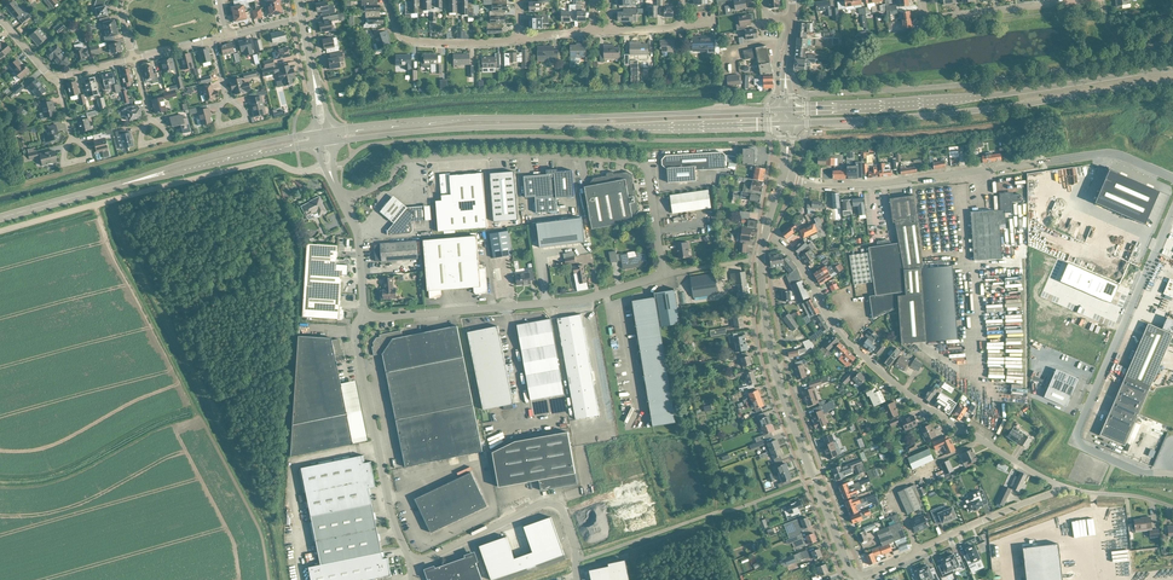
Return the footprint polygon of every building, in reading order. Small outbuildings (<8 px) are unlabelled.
[(100,0),(96,0),(93,8),(95,9),(97,17),(108,15),(106,8),(103,7),(105,2),(100,0)] [(245,12),(244,7),(247,3),(246,0),(238,0),(235,1),(236,5),(230,7),(231,11),(232,11),(233,15),(245,12)] [(379,11),(379,5),(376,5),(376,0),(363,0),(361,0),(362,12),(379,11)] [(418,12),(417,0),(411,0),(411,3),(405,3),(405,2),(405,17),(406,17),(406,16),(412,16),(412,12),(418,12)] [(418,12),(418,18),(420,18),(421,12),(430,12),(430,10),(429,0),(417,0),(418,12)] [(430,10),(435,10),(435,7),(442,7),(442,0),(429,0),(430,10)] [(461,2),(455,2),(455,0),(449,0),(449,5),(449,12),(455,12),(455,15),(462,15),(461,2)] [(539,3),(530,3),(530,12),(534,11),(534,12),(541,12),(541,3),(549,3),(549,0),(538,0),(539,3)] [(574,15),(578,15),(578,22),(586,21),(586,12),(581,12),(581,4),(577,5),(577,0),(574,0),(574,5),(574,15)] [(661,12),(661,10),(661,0),(657,0),(657,6),(649,6),(649,17),(654,17),(658,17),(657,8),(661,8),(661,12)] [(661,12),(665,12),(665,17),(673,17),(673,14),(673,10),(673,8),(669,8),(669,3),(665,4),(665,0),(661,0),(661,10),(661,12)] [(691,1),(694,1),(694,5),(697,5),(697,9),(709,9),(709,0),(691,0),(691,1)] [(725,6),(726,15),(727,15),(731,14),(732,14),(731,11),(736,10),(746,8),(745,0),(742,0),(739,1),(730,2),(728,2),(728,3),(729,5),(725,6)] [(770,9),(779,8),(779,3),(780,3),(780,0),(769,0),(770,9)] [(887,12),(898,10),(897,5),(889,6),(889,0),(885,1),(886,5),(887,11),(887,12)] [(1118,5),(1122,5),(1122,9),(1130,8),(1131,7),(1130,4),(1127,4),(1126,0),(1118,0),(1118,5)] [(14,1),(6,7),(15,18),(17,17),(22,24),(31,16),(29,13),(26,9),(23,12),(18,6),(14,1)] [(831,10),(830,7),(829,1),(816,3),(817,12),(826,10),(827,16),(831,15),(830,10),(831,10)] [(327,2),(321,3),(315,4),(317,12),(325,11),(325,15),(331,14),(335,13),(333,5),(328,6),(327,2)] [(461,2),(462,15),(467,14),(468,17),(474,17),(473,3),(473,4),(468,4),(467,2),(461,2)] [(490,16),(503,16),(503,11),(506,11),(506,4),(493,5),(493,11),(490,11),(490,16)] [(280,5),(268,8),(269,13),(267,17),(271,19),(274,16),(277,15),(283,13),(282,9),(281,9),(280,5)] [(570,15),(574,15),(574,5),(569,5),(570,12),(562,12),(562,22),(571,22),(570,15)] [(618,13),(619,21),(633,21),(633,15),(637,15),(637,8),(624,8),(626,8),(626,13),(618,13)] [(888,22),(891,22),(890,15),(898,14),(898,10),(887,12),(888,22)] [(379,11),(362,12),(366,12),(366,24),(365,24),(363,25),(364,28),(377,28),(377,24),(382,24),(382,17),(379,17),(379,11)] [(245,12),(233,15),(234,18),(232,18),(233,23),(239,22),(239,23),(243,22),(247,24),(250,20),(246,17),(245,12)] [(903,21),(911,20),(910,12),(902,13),(903,21)] [(328,16),(329,21),(319,23),(321,32),(332,30),(331,21),(339,19),(338,14),(328,16)] [(530,29),(543,29),(542,24),(549,23),(549,14),(535,15),(539,15),(539,19),(530,19),(530,29)] [(750,15),(744,16),(739,17),(740,25),(736,25),(737,31),(748,29),(747,24),(751,23),(750,15)] [(503,16),(490,16),(491,23),(488,23),(488,27),(488,33),(487,33),(487,34),(502,33),(501,33),(500,23),(503,23),(503,16)] [(105,30),(116,27),(114,20),(108,22),(107,17),(99,19),(101,25),(104,26),(105,30)] [(911,20),(903,21),(904,29),(912,28),(911,20)] [(66,27),(61,22),(53,28),(58,34),(66,27)] [(798,33),(812,33),(813,33),(813,23),(812,23),(799,23),(798,33)] [(116,27),(105,30),(106,34),(104,37),(105,43),(113,41),(112,36),(118,35),(116,27)] [(38,46),(47,38),(39,28),(30,36),(38,46)] [(756,29),(750,30),(745,30),(746,37),(739,38),(740,45),(754,43),(754,39),(758,38),(756,29)] [(376,43),(373,44),(376,52),(378,53),(385,50),(384,47),(389,45),(386,36),(388,35),(386,31),(381,33),(373,35),(376,43)] [(271,34),(272,40),(273,43),(277,42),(277,43),(286,41),(284,32),(276,34),(276,32),(271,34)] [(796,48),(813,49),(813,46),(808,46),(809,35),(814,36),(815,33),(813,33),(812,33),(798,33),(796,48)] [(715,36),(692,37),(692,49),(708,49),(708,55),(715,54),(715,52),(720,52),(719,40),(715,40),(715,36)] [(332,38),(322,40),(324,49),(328,48),(329,53),(339,51),(338,45),(337,45),(336,38),(332,38)] [(252,49),(251,45),(249,39),(239,42),(241,52),(244,51),(245,56),(253,54),(252,49)] [(257,51),(263,50),(260,40),(254,42),(257,51)] [(662,52),(663,55),(664,56),(666,56),(668,55),(668,52),(674,51),(674,53),(679,53),(679,44),(675,44),(674,40),(670,40),(660,41),(661,48),(662,48),(662,52)] [(1,59),(11,50),(5,43),(2,45),(0,42),(0,57),(1,59)] [(88,56),(87,48),(86,46),(83,46),(82,43),(74,45),(75,50),(78,62),(85,60),(85,57),(88,56)] [(122,50),(123,50),(122,46),(121,47),(120,43),(105,46),(106,50),(110,49),(111,54),(122,51),(122,50)] [(221,46),(223,55),(234,53),(231,43),(221,46)] [(637,43),(630,43),(630,55),(642,54),(642,58),(649,58),(649,54),(648,44),(637,44),(637,43)] [(56,44),(50,49),(45,53),(51,60),(53,58),(60,66),(69,64),(67,58),(67,56),(63,57),(59,52),(61,51),(56,44)] [(571,57),(571,62),(577,62),(578,61),(579,59),(579,57),(586,57),(586,44),(580,44),(580,45),(571,45),(571,48),(570,48),(570,49),(571,49),(571,57)] [(92,55),(100,53),(98,45),(90,47),(92,55)] [(619,53),(620,53),(620,51),(619,51),(619,48),(611,48),(611,45),(604,45),(604,52),(600,52),(600,58),(600,62),(605,62),(605,59),(620,59),(619,53)] [(766,45),(743,51),(745,60),(758,57),(762,75),(773,74),(766,45)] [(275,51),(277,60),(290,56),(288,47),(275,51)] [(538,47),(538,53),(539,61),(547,61),(547,59),(554,59),(554,61),(558,61),(558,51),(554,51),(554,47),(538,47)] [(813,49),(796,48),(795,57),(803,57),(806,57),(806,52),(810,52),(810,50),(813,50),(813,49)] [(210,61),(211,61),(208,49),(199,51),(202,63),(203,63),(204,67),(211,65),(210,61)] [(529,68),(529,55),(529,49),(522,49),(522,55),(517,55),(517,53),(510,53),(505,54),(505,60),(505,69),(510,69),(510,63),(522,62),(522,68),(529,68)] [(342,52),(336,53),(330,54),(331,59),(328,59),(330,69),(340,67),(339,62),(344,61),(342,52)] [(193,67),(191,59),(190,53),(180,56),(184,70),(193,67)] [(500,69),(500,59),(500,53),(495,53),(495,58),(486,58),(486,57),(485,57),(485,58),(481,58),(481,59),(482,59),(483,68),(496,68),(496,69),(500,69)] [(459,55),(459,54),(453,55),(453,65),(469,64),(469,54),(468,54),(468,55),(459,55)] [(410,65),(410,61),(410,55),(396,55),(396,65),(404,65),(404,69),(409,69),(409,65),(410,65)] [(437,55),(424,55),(424,64),(431,64),(431,72),(433,73),(442,73),(441,65),(437,65),(437,55)] [(161,61),(164,72),(175,70),(172,58),(166,59),(165,58),(163,59),(162,60),(161,61)] [(815,59),(808,59),(795,58),(794,69),(810,70),(811,63),(816,63),(816,61),(818,61),(818,59),(815,59)] [(14,72),(17,75),(13,78),(17,82),(21,79),(20,79),(29,71),(23,64),(21,66),(20,64),(17,60),(10,66),(15,72),(14,72)] [(153,74),(153,71),(151,65),(144,67),(147,79),(151,78),(153,84),(159,82),(157,73),(153,74)] [(293,70),(290,71),(288,65),(280,67),(281,72),(278,72),(280,81),(283,80),(285,86),(293,84),(292,78),(295,77),(293,70)] [(275,74),(273,66),(261,69),(263,77),(275,74)] [(129,82),(133,81),(132,78),(133,77),(132,74),(131,74),(130,69),(121,71),(123,79),(122,79),(124,87),(130,86),(129,82)] [(258,71),(255,71),(243,74),(244,79),(257,76),(256,75),(259,75),(258,71)] [(109,85),(115,83),(112,73),(102,75),(105,90),(110,89),(109,85)] [(740,75),(726,77),(728,86),(741,84),(740,81),(740,75)] [(99,95),(96,85),(95,79),(91,80),(91,78),(84,80),(88,97),(99,95)] [(232,90),(233,89),(234,89),(236,94),(244,92),(244,91),(251,90),(248,82),(242,83),(241,78),(232,81),(233,83),(230,84),(232,90)] [(36,80),(31,84),(28,86),(38,97),(46,91),(42,86),(41,87),(39,84),(36,80)] [(67,84),(70,97),(79,95),(76,82),(67,84)] [(17,94),(24,88),(21,85),(14,90),(17,94)] [(212,85),(206,87),(202,87),(206,101),(215,99),(215,98),(218,97),(217,91),(213,92),(212,85)] [(166,93),(163,93),(165,99),(177,96),(175,91),(166,93)] [(163,97),(158,99),(152,100),(155,114),(166,111),(163,97)] [(249,100),(250,105),(251,104),(254,117),(265,114),(261,97),(249,100)] [(100,110),(106,108),(103,98),(97,99),(100,110)] [(42,104),(44,112),(40,113),(41,119),(44,120),(46,118),(55,115),(53,107),(54,106),(53,101),(42,104)] [(139,108),(138,108),(137,105),(138,104),(132,105),(128,107),(127,107),(125,108),(123,109),(121,111),(123,112),(124,112),(126,120),(129,120),(129,121),(142,117),(141,111),(139,112),(139,108)] [(201,119),(197,120),(198,125),(202,124),(202,125),(211,122),(209,113),(210,113),(209,108),(208,108),(207,105),(200,107),(201,110),(197,111),(197,112),(198,116),(200,116),(201,119)] [(182,115),(176,116),(170,118),(171,125),(173,124),(173,127),(181,125),(183,134),(190,132),(187,118),(183,119),(182,115)] [(88,118),(83,120),(78,121),(80,132),(91,130),(88,118)] [(56,125),(50,126),(47,127),(48,129),(45,130),(46,133),(43,134),(46,143),(55,140),(54,138),(56,134),(58,134),(56,125)] [(120,135),(124,149),(134,146),(130,132),(126,133),(124,129),(115,132),(116,136),(120,135)] [(101,133),(94,135),(95,141),(94,141),(97,152),(102,151),(104,158),(110,156),(108,149),(106,144),(105,139),(106,138),(105,134),(102,135),(101,133)] [(986,156),(982,156),(982,157),(983,163),(1001,160),(1002,160),(1001,157),(1005,157),(1004,151),(1003,148),(1002,140),(999,141),(1000,148),(1000,154),(992,155),(992,153),(986,153),(986,156)] [(755,147),(754,147),(748,147),(748,149),(743,149),(743,155),(743,164),(747,164),(747,165),(750,165),(755,166),(755,160),(757,159),(757,150),(757,149),(757,148),(756,148),(756,147),(755,147)] [(54,151),(48,152),(40,154),(41,160),(42,165),(57,162),(54,151)] [(30,160),(38,157),(37,152),(28,154),(30,160)] [(726,168),(725,161),(725,155),(722,153),(666,156),(664,159),(664,166),(667,168),(668,168),(669,183),(696,181),(695,171),(726,168)] [(946,167),(944,158),(941,159),(941,161),(934,162),(933,158),(929,159),(931,170),(934,169),(946,167)] [(847,178),(857,178),(857,173),(862,173),(862,162),(856,162),(856,166),(847,167),(847,169),(847,179),(847,178)] [(879,164),(880,177),(885,176),(891,176),(891,169),(885,170),(884,163),(879,164)] [(880,177),(879,164),(873,165),(874,167),(867,168),(867,164),(863,164),(864,175),(869,174),(869,178),(880,177)] [(916,164),(910,165),(910,164),(905,164),(905,165),(900,166),(901,175),(917,172),(916,164)] [(754,170),(753,179),(764,181),(766,169),(751,166),(750,170),(754,170)] [(1106,179),(1095,203),(1145,225),(1160,191),(1120,174),(1120,173),(1109,168),(1104,178),(1106,179)] [(547,175),(524,176),(526,197),(535,197),(537,213),(558,211),(557,198),(574,197),(572,171),(558,172),(558,169),(547,170),(547,175)] [(833,179),(847,179),(847,169),(844,169),(844,171),(833,171),(833,179)] [(635,190),(634,184),(632,175),(628,171),(627,172),(615,174),(615,173),(613,172),(607,173),(606,174),(607,176),(595,178),(594,178),(591,182),(592,186),(585,187),(586,193),(592,229),(633,221),(632,215),(635,215),(636,215),(639,211),(638,210),(635,190)] [(494,222),(518,220),(514,172),(490,174),(494,222)] [(487,228),(483,179),(483,173),(450,176),(450,174),(440,175),(442,201),(436,201),(439,232),(487,228)] [(752,181),(753,179),(744,178),(743,182),(746,183),(745,193),(761,196),(763,186),(763,183),(752,181)] [(709,190),(677,195),(671,195),(673,213),(711,208),(709,190)] [(738,191),(737,198),(741,199),(741,197),(750,199),(750,201),(754,201),(760,202),(761,196),(745,193),(740,192),(738,191)] [(995,235),(1000,235),(1000,225),(1006,224),(1005,213),(1012,212),(1011,202),(1021,201),(1020,194),(1010,195),(1010,192),(1004,193),(1005,193),(1000,194),(1001,210),(998,210),(998,213),(994,213),(994,211),(994,223),(995,235)] [(839,193),(831,193),(832,202),(833,209),(841,208),(840,201),(839,193)] [(914,195),(890,199),(893,223),(895,222),(897,232),(899,243),(904,270),(906,295),(898,295),(899,307),(902,343),(929,341),(958,339),(956,313),(954,286),(953,266),(949,266),(949,260),(923,262),(918,229),(914,195)] [(394,223),(407,208),(394,196),(381,212),(394,223)] [(301,207),(304,212),(306,216),(311,214),(312,215),(314,216),(315,216),(316,216),(318,216),(319,215),(326,212),(321,203),(322,202),(319,197),(310,202),(301,207)] [(821,205),(822,202),(822,199),(813,198),(813,202),(808,201),(807,211),(814,212),(814,208),(821,209),(821,208),(825,209),(825,205),(821,205)] [(866,217),(864,204),(864,198),(852,199),(853,206),(858,206),(860,218),(866,217)] [(852,214),(851,205),(851,199),(842,201),(843,215),(852,214)] [(426,220),(425,206),(407,208),(394,223),(388,232),(388,235),(411,233),(413,231),(412,224),(411,224),(411,222),(426,220)] [(974,261),(1002,259),(1000,235),(995,235),(994,223),(994,211),(971,212),(974,261)] [(805,219),(805,218),(801,214),(796,217),(799,220),(782,234),(786,239),(794,233),(793,230),(803,222),(802,221),(805,219)] [(540,248),(585,242),(582,218),(537,224),(540,248)] [(757,220),(749,220),(742,219),(742,223),(748,224),(748,227),(757,228),(757,220)] [(822,220),(816,223),(800,230),(804,237),(807,236),(809,235),(810,237),(812,240),(819,236),(819,238),(826,234),(823,228),(825,227),(822,220)] [(757,229),(756,229),(742,228),(741,241),(750,242),(751,235),(757,236),(757,229)] [(512,255),(511,249),(508,231),(490,234),(494,258),(512,255)] [(712,240),(708,235),(703,238),(707,244),(712,240)] [(479,264),(477,236),(424,240),(428,291),(429,291),(430,298),(440,297),(442,295),(441,290),(474,287),(474,292),(477,295),(488,293),(486,268),(485,268),(484,264),(479,264)] [(798,245),(794,249),(798,254),(800,253),(803,250),(808,245),(804,240),(798,245)] [(380,244),(374,245),(375,250),(374,250),(375,257),(375,256),(376,261),(382,261),(382,262),(418,259),(417,241),(380,244)] [(873,319),(899,307),(898,295),(906,295),(904,270),(899,243),(890,244),(890,241),(877,242),(878,246),(869,247),(869,252),(850,255),(854,284),(874,282),(876,295),(870,296),(873,319)] [(687,248),(689,247),(688,242),(681,243),(675,244),(676,249),(678,249),(679,259),(689,257),(687,248)] [(336,260),(337,246),(317,245),(312,244),(306,244),(302,317),(337,319),(339,320),(342,320),(343,318),(344,316),(343,313),(342,313),(342,307),(340,306),(342,275),(347,275),(347,270),(349,270),(349,261),(348,260),(347,259),(346,258),(344,258),(344,260),(336,260)] [(803,250),(800,253),(802,256),(801,256),(807,264),(808,266),(809,266),(813,263),(811,261),(812,260),(816,257),(811,250),(811,249),(810,248),(808,245),(803,250)] [(642,251),(636,252),(621,255),(621,253),(617,254),(616,251),(609,252),(611,263),(622,261),(623,267),(622,268),(626,270),(626,269),(645,266),(648,263),(647,262),(645,253),(646,252),(642,250),(642,251)] [(791,273),(797,268),(788,257),(783,261),(782,254),(770,256),(772,267),(784,265),(791,273)] [(817,256),(823,264),(828,260),(824,254),(822,254),(817,256)] [(837,273),(843,268),(840,263),(833,268),(837,273)] [(583,265),(573,267),(577,285),(587,282),(583,265)] [(817,279),(833,268),(831,265),(823,270),(822,268),(813,274),(817,279)] [(535,280),(533,268),(528,269),(529,272),(516,275),(518,285),(525,284),(526,285),(531,284),(531,281),(535,280)] [(802,281),(797,268),(791,273),(786,275),(790,286),(791,285),(793,290),(792,291),(782,292),(783,301),(791,301),(791,296),(793,296),(795,294),(798,302),(809,297),(802,281)] [(833,268),(817,279),(820,284),(829,279),(828,278),(831,276),(830,274),(835,271),(833,268)] [(731,274),(731,280),(732,286),(737,285),(739,297),(749,296),(745,272),(731,274)] [(718,294),(716,280),(715,274),(691,277),(694,297),(718,294)] [(393,278),(391,278),(385,279),(385,287),(386,287),(386,290),(383,290),(384,299),(397,298),(396,288),(395,287),(393,287),(393,278)] [(680,324),(675,296),(674,290),(656,293),(657,299),(662,327),(680,324)] [(639,351),(663,347),(655,297),(632,301),(636,326),(635,326),(635,327),(636,326),(640,351),(639,351)] [(812,299),(803,304),(805,308),(810,306),(810,305),(814,303),(812,299)] [(810,306),(805,308),(808,315),(803,318),(806,324),(811,321),(810,318),(820,313),(814,303),(810,305),(810,306)] [(1011,329),(1021,328),(1021,311),(1011,311),(1011,329)] [(742,313),(736,314),(730,315),(731,318),(733,318),(735,329),(739,328),(740,328),(741,328),(744,327),(742,313)] [(600,415),(582,320),(581,314),(557,319),(576,420),(600,415)] [(789,314),(788,314),(783,318),(793,331),(799,327),(789,314)] [(829,328),(821,315),(812,320),(815,324),(818,322),(822,329),(816,332),(818,337),(819,336),(825,333),(824,331),(829,328)] [(1078,315),(1072,328),(1100,340),(1106,328),(1078,315)] [(1162,330),(1172,334),(1172,320),(1167,318),(1162,330)] [(564,394),(551,325),(550,319),(517,325),(531,400),(564,394)] [(1125,446),(1172,334),(1148,324),(1100,435),(1125,446)] [(1115,334),(1117,328),(1110,325),(1108,332),(1115,334)] [(483,451),(464,357),(457,326),(403,337),(402,330),(380,335),(380,337),(376,338),(373,343),(374,346),(372,347),(374,356),(383,354),(406,467),(483,451)] [(483,410),(513,404),(507,372),(513,370),(512,363),(506,365),(498,327),(468,332),(483,410)] [(800,327),(797,330),(792,333),(795,337),(803,331),(800,327)] [(871,328),(869,331),(865,335),(868,338),(863,345),(872,352),(877,346),(872,343),(877,337),(873,333),(875,331),(871,328)] [(737,334),(731,335),(729,335),(731,343),(736,342),(737,350),(734,350),(734,352),(748,350),(748,344),(746,345),(745,336),(738,337),(737,334)] [(839,340),(834,335),(820,349),(824,354),(839,340)] [(335,362),(345,360),(343,351),(340,351),(339,346),(340,346),(339,339),(331,340),(331,338),(298,336),(289,457),(352,444),(335,362)] [(814,345),(811,340),(810,339),(803,342),(806,348),(798,350),(794,351),(788,352),(790,357),(799,356),(799,354),(803,353),(807,351),(807,350),(814,345)] [(839,343),(835,348),(843,355),(840,359),(848,366),(855,358),(839,343)] [(884,348),(880,345),(875,352),(879,355),(884,348)] [(643,376),(667,372),(663,347),(639,351),(639,352),(640,351),(645,376),(643,376)] [(891,357),(890,356),(884,363),(889,367),(898,356),(899,356),(902,352),(896,348),(893,352),(895,353),(891,357)] [(746,353),(741,355),(734,356),(735,359),(739,358),(739,359),(741,359),(743,367),(752,364),(750,356),(747,357),(746,353)] [(901,355),(898,360),(895,366),(904,371),(910,360),(901,355)] [(805,359),(801,361),(795,362),(796,366),(794,367),(798,380),(807,377),(803,365),(806,363),(805,359)] [(914,359),(913,361),(910,366),(918,371),(923,364),(914,359)] [(1056,369),(1044,397),(1066,407),(1078,379),(1056,369)] [(753,371),(748,373),(746,373),(747,379),(744,380),(745,384),(738,385),(740,391),(755,387),(754,384),(756,383),(753,371)] [(647,401),(672,397),(667,372),(643,376),(643,377),(645,376),(649,401),(647,401)] [(846,384),(853,377),(848,372),(841,379),(846,384)] [(860,372),(855,377),(854,378),(857,381),(854,385),(857,388),(866,379),(860,372)] [(827,377),(820,379),(809,383),(810,388),(828,382),(827,377)] [(935,395),(944,381),(941,380),(938,385),(936,383),(931,391),(929,390),(924,398),(929,401),(934,394),(935,395)] [(752,401),(761,398),(758,390),(756,391),(755,388),(748,390),(749,394),(750,397),(752,401)] [(814,388),(808,390),(803,392),(805,398),(806,398),(808,406),(819,402),(814,388)] [(866,392),(865,393),(867,397),(868,396),(870,400),(871,399),(874,406),(877,405),(879,404),(885,402),(883,398),(884,398),(882,394),(881,394),(880,391),(877,392),(875,388),(869,390),(866,392)] [(938,400),(935,405),(943,410),(944,409),(946,411),(945,412),(950,415),(957,404),(940,393),(936,399),(938,400)] [(672,397),(647,401),(647,402),(649,401),(653,426),(676,423),(672,397)] [(761,398),(752,401),(756,413),(762,410),(761,407),(764,405),(761,398)] [(961,400),(955,409),(952,414),(955,416),(954,417),(960,420),(968,408),(963,405),(964,402),(961,400)] [(894,402),(889,404),(883,407),(889,419),(893,417),(899,415),(895,407),(897,407),(894,402)] [(817,428),(822,426),(827,425),(823,414),(829,412),(826,404),(813,409),(815,413),(811,414),(814,422),(813,422),(816,429),(817,428)] [(972,413),(976,406),(973,404),(968,411),(972,413)] [(762,427),(771,423),(768,416),(766,417),(764,413),(758,415),(762,423),(757,425),(758,428),(762,427)] [(914,416),(908,418),(901,421),(906,430),(918,425),(914,416)] [(897,418),(889,421),(891,427),(899,423),(897,418)] [(772,432),(774,431),(771,423),(762,427),(764,435),(755,438),(757,442),(764,440),(773,436),(772,432)] [(930,424),(925,427),(921,429),(925,437),(924,437),(925,441),(936,436),(935,432),(934,433),(930,424)] [(1019,443),(1027,448),(1032,440),(1025,435),(1025,434),(1014,426),(1008,437),(1017,443),(1022,436),(1023,437),(1019,443)] [(577,484),(569,438),(568,432),(515,441),(493,452),(499,487),(539,480),(541,491),(577,484)] [(835,442),(832,434),(824,437),(827,445),(824,446),(826,451),(825,451),(828,459),(838,455),(842,453),(839,447),(838,446),(837,445),(836,445),(835,445),(834,445),(833,443),(835,442)] [(950,438),(948,439),(946,436),(932,442),(936,450),(943,447),(946,454),(955,450),(950,438)] [(757,442),(750,445),(752,449),(766,444),(764,440),(757,442)] [(765,449),(767,452),(780,447),(777,440),(771,442),(768,443),(769,448),(765,449)] [(916,443),(906,448),(909,452),(918,448),(916,443)] [(767,452),(759,455),(761,459),(772,454),(775,463),(782,460),(781,456),(783,455),(780,447),(767,452)] [(934,460),(929,449),(908,458),(912,469),(934,460)] [(964,466),(977,460),(972,449),(962,453),(965,459),(962,460),(964,466)] [(374,487),(369,462),(371,462),(363,463),(361,456),(364,456),(364,455),(300,468),(310,517),(323,579),(372,579),(391,576),(391,575),(389,576),(385,561),(388,560),(387,558),(382,559),(381,553),(383,552),(381,552),(368,489),(376,487),(374,487)] [(834,474),(862,463),(861,459),(842,467),(841,465),(832,469),(834,474)] [(780,475),(789,471),(786,464),(784,464),(782,460),(775,463),(780,475)] [(954,471),(949,460),(940,464),(945,475),(954,471)] [(862,463),(834,474),(836,480),(846,477),(845,475),(853,472),(853,471),(855,470),(857,474),(866,471),(863,463),(862,464),(862,463)] [(789,471),(780,475),(782,482),(777,484),(779,488),(792,484),(790,480),(792,479),(789,471)] [(415,499),(431,533),(488,506),(471,472),(415,499)] [(1020,472),(1018,478),(1015,476),(1010,486),(1013,487),(1013,488),(1022,493),(1026,485),(1023,484),(1027,475),(1020,472)] [(841,493),(861,485),(871,481),(869,478),(849,486),(847,483),(839,486),(841,493)] [(925,506),(915,484),(898,492),(908,514),(925,506)] [(861,485),(841,493),(844,500),(853,496),(851,492),(862,488),(861,485)] [(997,503),(998,503),(996,506),(1001,508),(1002,505),(1003,506),(1011,489),(1004,486),(997,503)] [(967,508),(969,512),(974,510),(978,508),(983,506),(983,505),(988,503),(982,490),(972,494),(974,499),(970,501),(969,499),(962,502),(965,509),(967,508)] [(850,499),(845,502),(847,509),(864,502),(867,501),(866,497),(858,500),(857,498),(853,499),(853,498),(850,499)] [(803,507),(800,500),(787,505),(789,509),(785,511),(788,520),(801,515),(801,514),(801,515),(799,510),(800,510),(799,510),(798,509),(803,507)] [(867,501),(864,502),(847,509),(850,515),(859,512),(857,508),(869,504),(867,501)] [(957,517),(952,507),(943,511),(941,507),(931,511),(937,524),(942,522),(942,523),(957,517)] [(856,514),(851,516),(853,523),(859,521),(868,517),(867,515),(871,513),(869,509),(856,514)] [(882,546),(889,544),(906,537),(897,514),(893,516),(896,524),(877,532),(882,546)] [(923,516),(923,517),(915,521),(915,519),(911,521),(915,532),(923,528),(923,529),(928,527),(923,515),(923,516)] [(524,555),(528,568),(565,555),(551,517),(524,526),(533,552),(524,555)] [(800,518),(784,524),(788,534),(800,530),(804,528),(804,529),(805,528),(811,526),(811,525),(810,522),(809,522),(807,517),(802,519),(801,519),(800,518)] [(1124,517),(1085,521),(1088,546),(1126,542),(1124,517)] [(1144,519),(1134,520),(1135,525),(1134,525),(1135,527),(1135,526),(1135,530),(1136,532),(1146,531),(1146,528),(1151,528),(1150,517),(1144,518),(1144,519)] [(767,522),(759,525),(762,533),(770,531),(767,522)] [(861,543),(861,542),(862,542),(862,543),(864,544),(867,543),(868,541),(867,540),(869,540),(867,535),(867,534),(866,531),(876,527),(875,523),(863,528),(864,531),(857,534),(857,533),(857,534),(861,543)] [(1159,529),(1149,530),(1150,538),(1159,537),(1159,529)] [(786,540),(802,534),(800,530),(791,533),(793,537),(786,540)] [(802,534),(786,540),(788,543),(798,539),(801,547),(817,541),(813,533),(803,537),(802,534)] [(524,555),(515,558),(507,536),(480,546),(492,579),(493,579),(528,568),(524,555)] [(1023,547),(1026,579),(1063,579),(1058,543),(1023,547)] [(889,544),(882,546),(872,551),(873,553),(866,556),(869,565),(876,562),(874,557),(878,555),(882,553),(883,555),(892,551),(889,544)] [(966,549),(969,556),(965,558),(970,569),(977,566),(976,563),(981,561),(980,558),(974,546),(971,547),(970,546),(966,548),(967,549),(966,549)] [(787,566),(795,563),(813,556),(814,559),(823,556),(819,548),(808,553),(807,550),(784,559),(787,566)] [(950,556),(948,557),(953,569),(956,568),(961,570),(965,568),(961,558),(957,560),(954,554),(954,555),(953,554),(950,555),(950,556)] [(456,577),(457,579),(482,579),(474,555),(451,563),(456,577)] [(953,569),(948,557),(945,559),(945,557),(941,559),(942,560),(941,560),(943,566),(939,568),(944,578),(954,573),(953,569)] [(626,560),(608,564),(609,566),(589,570),(592,579),(630,579),(626,560)] [(456,577),(451,563),(430,570),(428,573),(431,579),(447,579),(456,577)] [(820,566),(817,567),(819,573),(811,576),(813,579),(821,579),(822,579),(821,576),(829,573),(825,564),(820,566)] [(921,569),(926,579),(939,579),(935,570),(931,572),(928,566),(927,566),(927,565),(924,567),(924,568),(921,569)] [(913,579),(926,579),(921,569),(919,570),(918,569),(915,570),(915,572),(917,578),(913,579)]
